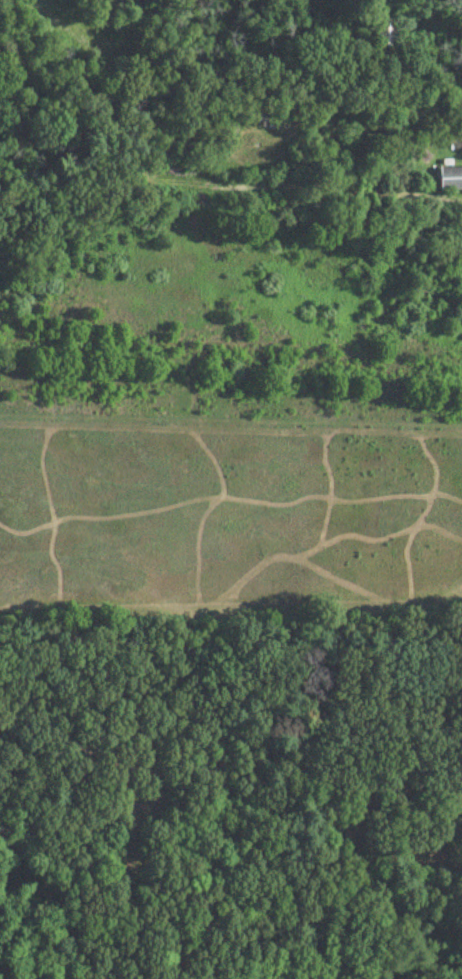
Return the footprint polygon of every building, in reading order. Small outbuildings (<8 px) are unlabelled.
[(392,24),(384,24),(384,47),(392,47),(392,24)] [(440,169),(440,191),(461,191),(461,169),(440,169)]
